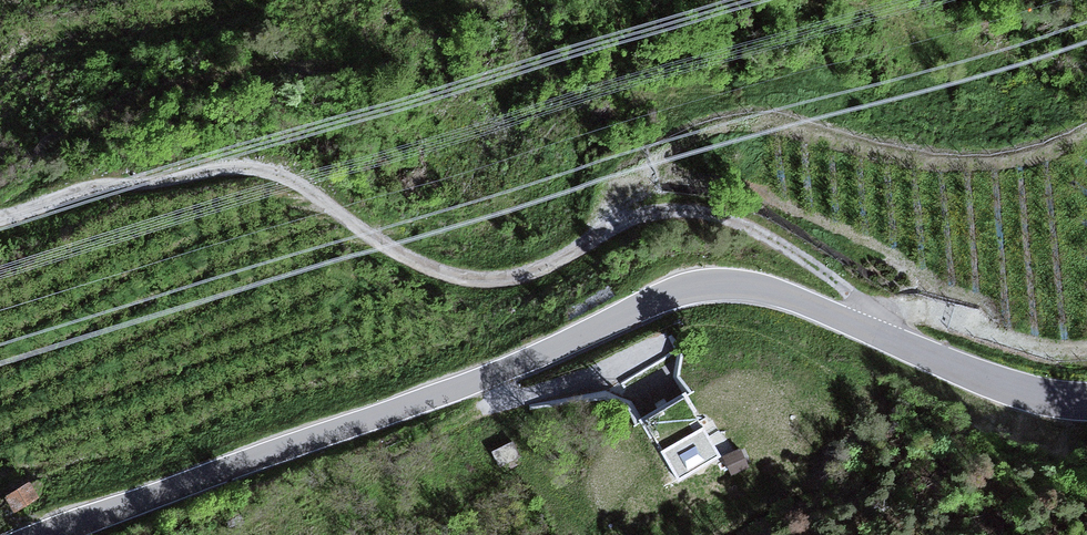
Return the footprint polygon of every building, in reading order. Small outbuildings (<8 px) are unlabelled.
[(722,457),(704,426),(660,452),(678,483),(722,457)] [(524,462),(513,441),(492,452),(502,473),(524,462)] [(750,468),(740,448),(722,456),(732,476),(750,468)] [(41,499),(30,481),(4,497),(14,514),(41,499)]
